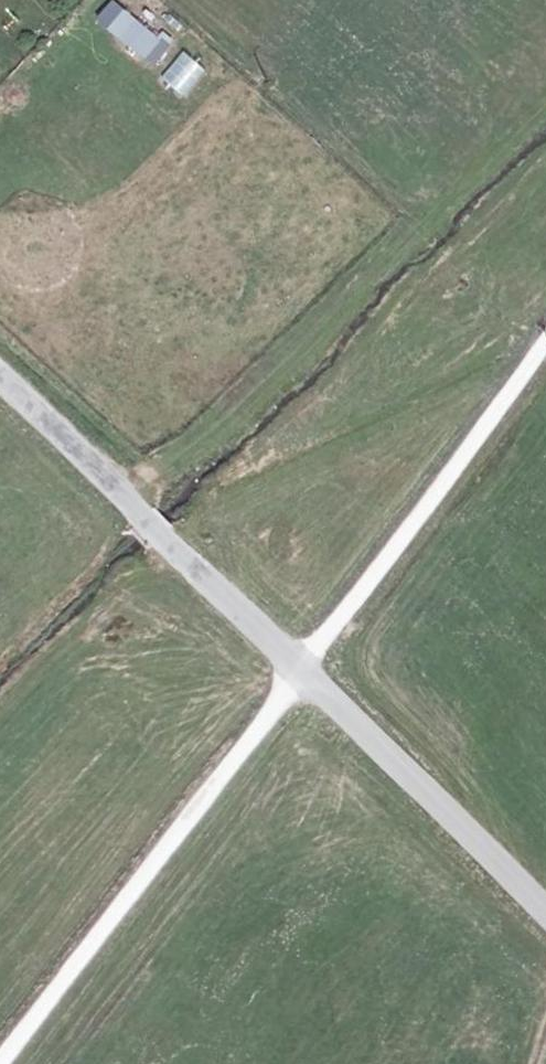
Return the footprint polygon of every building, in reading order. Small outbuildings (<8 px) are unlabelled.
[(123,15),(111,30),(154,64),(166,49),(123,15)]
